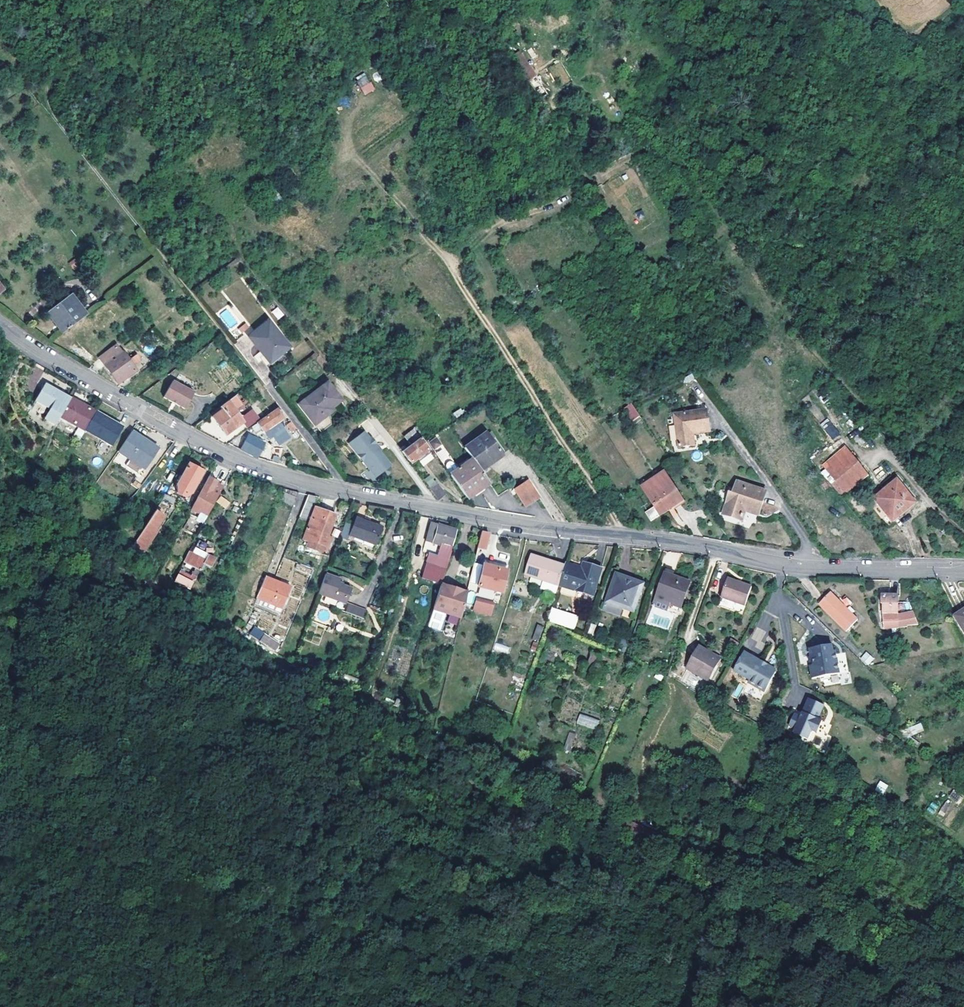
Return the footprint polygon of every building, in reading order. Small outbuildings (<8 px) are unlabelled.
[(525,81),(536,76),(522,50),(511,56),(525,81)] [(365,76),(356,81),(360,88),(369,82),(365,76)] [(370,82),(369,82),(360,88),(364,95),(374,89),(370,82)] [(569,127),(538,83),(531,89),(561,132),(569,127)] [(76,258),(69,262),(73,270),(80,266),(76,258)] [(62,334),(85,316),(70,297),(47,315),(62,334)] [(277,320),(284,315),(278,306),(271,311),(277,320)] [(228,309),(220,314),(228,327),(236,322),(228,309)] [(286,348),(266,322),(247,337),(257,351),(261,348),(270,361),(286,348)] [(125,361),(115,347),(98,360),(116,384),(132,371),(129,366),(138,359),(134,355),(125,361)] [(192,393),(170,381),(161,397),(183,409),(192,393)] [(338,400),(325,384),(297,405),(312,425),(322,417),(320,414),(338,400)] [(60,417),(69,399),(44,385),(34,402),(49,410),(44,419),(55,425),(60,417)] [(218,408),(220,412),(210,418),(224,436),(241,424),(244,430),(256,420),(249,412),(239,418),(234,410),(238,407),(234,400),(236,398),(234,396),(218,408)] [(83,430),(93,413),(69,399),(60,417),(83,430)] [(631,422),(638,418),(630,405),(623,410),(631,422)] [(210,418),(220,412),(218,408),(208,415),(210,418)] [(281,418),(275,411),(250,430),(255,437),(262,433),(268,441),(271,438),(277,446),(288,438),(276,422),(281,418)] [(93,413),(83,430),(109,446),(120,429),(93,413)] [(691,431),(708,429),(706,413),(674,418),(679,449),(693,446),(691,431)] [(672,453),(711,447),(708,429),(691,431),(693,446),(679,449),(674,418),(666,419),(672,453)] [(828,418),(820,424),(833,440),(840,434),(828,418)] [(289,433),(293,430),(288,423),(284,426),(289,433)] [(417,437),(412,430),(403,437),(408,443),(417,437)] [(478,470),(499,455),(481,430),(461,446),(471,459),(478,470)] [(347,444),(374,477),(389,465),(377,451),(373,446),(374,445),(369,438),(367,439),(362,432),(347,444)] [(144,472),(158,452),(129,433),(116,453),(144,472)] [(255,458),(262,445),(246,437),(239,450),(255,458)] [(417,439),(425,451),(429,448),(424,442),(420,437),(417,439)] [(408,463),(425,451),(417,439),(400,452),(408,463)] [(866,476),(844,450),(823,466),(829,472),(824,476),(840,496),(866,476)] [(444,452),(438,456),(442,462),(448,458),(444,452)] [(499,455),(478,470),(480,473),(501,457),(499,455)] [(488,483),(480,473),(478,470),(471,459),(455,471),(452,466),(449,465),(446,468),(445,470),(449,475),(449,476),(466,499),(488,483)] [(201,474),(187,465),(174,487),(174,494),(184,499),(190,495),(201,474)] [(683,500),(665,473),(662,475),(680,502),(683,500)] [(658,515),(680,502),(662,475),(661,474),(641,488),(658,515)] [(194,521),(202,525),(224,483),(222,482),(220,486),(207,478),(189,511),(196,514),(198,513),(194,521)] [(524,506),(538,498),(526,480),(512,489),(524,506)] [(769,492),(741,481),(737,491),(735,495),(730,493),(721,513),(740,521),(747,506),(760,512),(761,512),(769,492)] [(892,521),(913,503),(896,483),(874,500),(892,521)] [(444,494),(436,484),(428,490),(435,500),(444,494)] [(727,486),(717,517),(751,532),(760,512),(747,506),(740,521),(721,513),(730,493),(729,493),(731,488),(727,486)] [(290,508),(297,493),(282,490),(277,503),(290,508)] [(313,497),(306,495),(298,517),(305,520),(313,497)] [(220,496),(216,503),(227,508),(230,501),(220,496)] [(169,507),(171,502),(162,498),(159,503),(169,507)] [(892,521),(874,500),(869,504),(889,528),(894,524),(892,521)] [(770,515),(774,507),(766,503),(762,511),(770,515)] [(913,503),(892,521),(894,524),(915,506),(913,503)] [(332,515),(314,508),(304,532),(301,531),(293,552),(317,561),(322,547),(325,548),(327,544),(328,544),(332,532),(328,530),(334,515),(332,515)] [(649,522),(658,516),(652,508),(644,513),(649,522)] [(139,551),(161,518),(152,513),(131,546),(139,551)] [(380,528),(354,519),(347,537),(373,547),(380,528)] [(446,560),(455,530),(429,523),(426,532),(433,534),(430,543),(438,546),(435,556),(427,554),(419,578),(438,584),(446,560)] [(433,534),(426,532),(424,541),(430,543),(433,534)] [(482,555),(487,534),(479,532),(474,553),(482,555)] [(197,573),(201,566),(208,569),(212,560),(206,557),(202,563),(188,555),(183,566),(197,573)] [(556,588),(561,572),(548,567),(549,565),(529,558),(522,578),(541,584),(538,592),(553,597),(556,589),(556,588)] [(548,567),(561,572),(562,568),(549,563),(549,565),(548,567)] [(480,571),(503,577),(504,572),(482,566),(480,571)] [(579,572),(576,571),(563,566),(562,568),(561,572),(556,588),(589,599),(598,573),(580,567),(579,572)] [(498,597),(503,577),(480,571),(476,592),(498,597)] [(177,576),(189,583),(190,580),(178,573),(177,576)] [(173,583),(187,591),(196,575),(194,574),(190,580),(189,583),(177,576),(173,583)] [(281,606),(290,587),(264,575),(256,596),(281,606)] [(345,605),(350,590),(342,587),(337,585),(338,581),(323,575),(321,581),(316,594),(345,605)] [(346,585),(348,580),(340,577),(338,581),(337,585),(342,587),(343,583),(346,585)] [(603,606),(622,613),(631,616),(641,588),(613,578),(603,606)] [(689,587),(664,578),(653,610),(665,614),(667,607),(680,612),(689,587)] [(749,588),(725,579),(718,599),(742,607),(749,588)] [(185,594),(187,591),(173,583),(171,586),(185,594)] [(465,590),(438,584),(430,609),(444,612),(445,608),(460,612),(465,590)] [(855,611),(842,597),(839,600),(832,593),(820,605),(846,631),(857,619),(852,614),(855,611)] [(472,612),(492,616),(495,602),(476,597),(472,612)] [(883,613),(884,630),(896,628),(896,627),(912,626),(912,617),(896,618),(897,598),(881,598),(881,607),(883,607),(882,613),(883,613)] [(375,612),(379,602),(369,599),(366,609),(375,612)] [(348,603),(345,612),(363,617),(366,608),(348,603)] [(619,621),(622,613),(603,606),(601,614),(619,621)] [(574,630),(578,616),(551,607),(547,621),(574,630)] [(954,615),(963,635),(963,610),(954,615)] [(242,631),(244,626),(236,623),(234,627),(242,631)] [(533,639),(540,641),(542,625),(535,624),(533,639)] [(275,651),(281,642),(254,626),(248,634),(275,651)] [(755,626),(745,647),(759,653),(769,633),(755,626)] [(508,654),(510,647),(495,643),(493,650),(508,654)] [(706,678),(716,657),(703,650),(704,648),(695,644),(684,667),(706,678)] [(839,673),(835,651),(833,651),(832,644),(810,648),(812,656),(813,656),(814,665),(811,665),(810,665),(812,678),(839,673)] [(703,650),(716,657),(717,655),(704,648),(703,650)] [(858,658),(866,667),(870,662),(860,651),(855,656),(858,658)] [(760,661),(744,652),(734,670),(750,679),(748,682),(765,692),(776,673),(775,669),(769,666),(765,667),(759,663),(760,661)] [(737,698),(742,686),(737,684),(732,696),(737,698)] [(818,719),(824,705),(809,699),(801,717),(794,714),(789,725),(795,729),(793,733),(807,739),(812,730),(817,732),(822,721),(818,719)] [(580,713),(576,723),(595,730),(599,720),(580,713)] [(909,728),(912,734),(923,730),(921,723),(909,728)] [(568,731),(563,750),(570,752),(575,733),(568,731)] [(875,790),(885,793),(888,783),(879,780),(875,790)]
